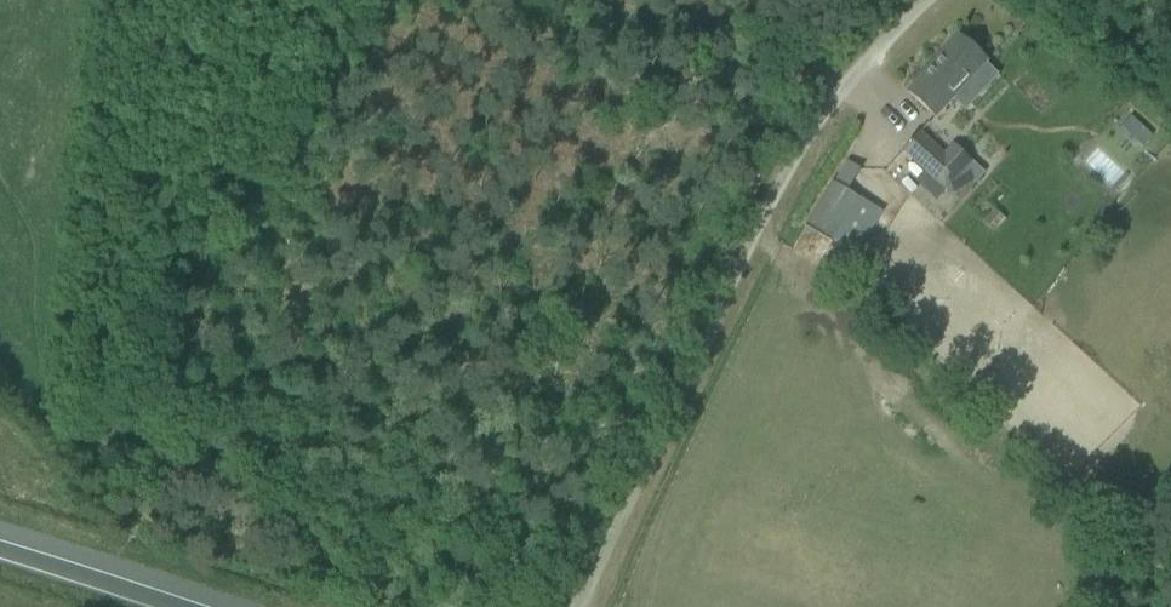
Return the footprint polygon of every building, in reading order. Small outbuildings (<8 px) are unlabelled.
[(960,37),(908,93),(935,118),(987,62),(960,37)] [(1143,131),(1133,142),(1144,151),(1153,140),(1143,131)] [(902,150),(945,190),(972,161),(954,145),(944,156),(919,133),(902,150)] [(805,224),(832,240),(857,198),(831,182),(805,224)]
